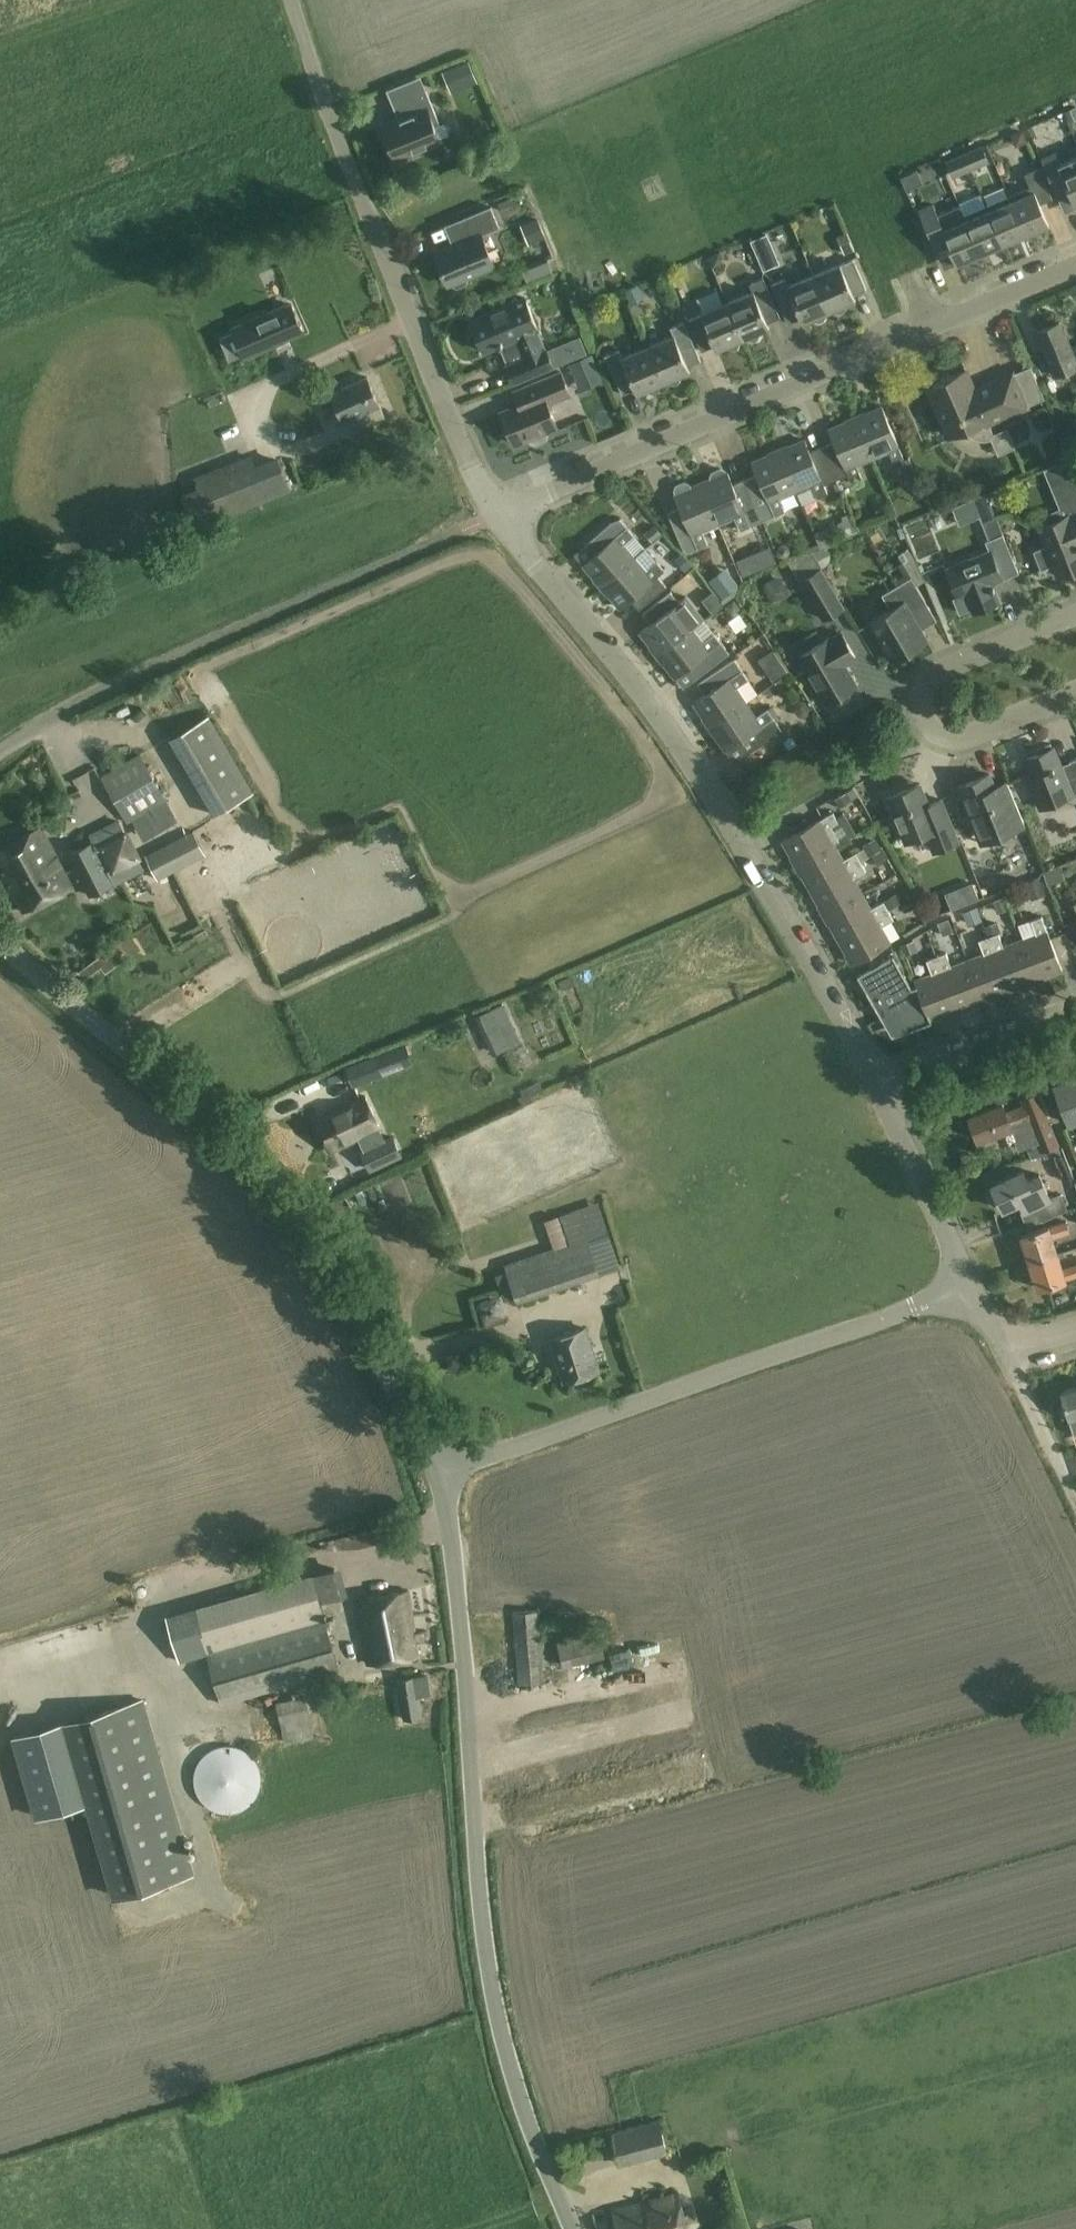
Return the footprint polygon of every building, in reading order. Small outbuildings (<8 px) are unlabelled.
[(399,102),(404,113),(401,118),(383,126),(385,131),(381,132),(387,146),(391,145),(397,159),(440,141),(434,126),(440,124),(426,91),(399,102)] [(1045,131),(1075,119),(1075,100),(1038,115),(1045,131)] [(971,169),(988,161),(982,147),(965,154),(971,169)] [(1061,164),(1056,153),(1042,159),(1057,196),(1070,191),(1075,206),(1075,158),(1061,164)] [(971,169),(965,154),(947,162),(953,176),(971,169)] [(1040,204),(1052,198),(1039,168),(1025,174),(1030,187),(1009,196),(1020,221),(1025,234),(1049,224),(1040,204)] [(1025,234),(1020,221),(1009,196),(987,206),(1003,244),(1025,234)] [(974,240),(964,215),(960,205),(952,208),(957,219),(942,225),(933,204),(919,210),(935,247),(947,242),(957,263),(980,253),(974,240)] [(452,283),(453,285),(457,287),(466,284),(468,279),(467,277),(494,265),(482,234),(500,227),(491,206),(463,218),(471,237),(435,252),(448,284),(452,283)] [(964,215),(974,240),(980,253),(1003,244),(987,206),(964,215)] [(755,236),(775,264),(792,253),(772,224),(755,236)] [(547,256),(521,266),(527,281),(553,271),(547,256)] [(829,311),(833,309),(836,313),(840,313),(844,312),(846,308),(846,304),(856,300),(854,295),(867,290),(853,258),(814,275),(825,302),(829,311)] [(588,293),(606,287),(601,272),(584,278),(588,293)] [(829,311),(825,302),(814,275),(788,286),(785,278),(771,284),(788,323),(801,318),(803,322),(813,318),(816,321),(820,322),(824,321),(826,317),(825,313),(829,311)] [(728,302),(743,338),(747,337),(750,340),(754,341),(758,339),(760,336),(759,331),(769,327),(767,322),(780,317),(763,277),(750,283),(753,291),(728,302)] [(502,343),(510,362),(506,364),(514,383),(554,367),(525,297),(471,319),(474,326),(471,330),(470,335),(472,340),(476,344),(481,344),(484,351),(502,343)] [(715,345),(717,350),(726,345),(729,349),(733,350),(737,348),(740,344),(739,340),(743,338),(728,302),(688,319),(702,351),(715,345)] [(275,345),(274,344),(303,331),(291,305),(263,317),(262,315),(232,328),(245,359),(275,345)] [(667,380),(670,383),(674,385),(678,383),(681,379),(680,375),(690,371),(688,366),(701,360),(684,321),(670,327),(674,335),(648,346),(664,382),(667,380)] [(1071,352),(1059,321),(1037,330),(1050,362),(1051,361),(1056,373),(1075,365),(1075,350),(1071,352)] [(580,336),(568,341),(575,358),(587,353),(580,336)] [(660,384),(664,382),(648,346),(623,357),(619,349),(605,355),(622,394),(635,389),(637,393),(647,389),(650,392),(654,393),(658,392),(660,388),(660,384)] [(966,370),(933,385),(941,403),(935,405),(948,436),(967,428),(970,432),(973,435),(977,437),(981,438),(985,438),(990,437),(994,435),(989,423),(1028,407),(1013,372),(974,388),(966,370)] [(570,395),(560,371),(530,384),(530,383),(513,390),(519,405),(501,413),(514,444),(529,437),(531,442),(536,444),(544,440),(546,436),(544,432),(557,426),(550,408),(552,403),(570,395)] [(368,377),(330,394),(342,422),(380,405),(368,377)] [(882,406),(856,418),(873,458),(889,451),(895,464),(897,463),(905,484),(918,479),(909,456),(904,458),(882,406)] [(857,464),(873,458),(856,418),(829,429),(834,441),(823,446),(837,479),(849,474),(852,482),(862,478),(857,464)] [(563,443),(580,436),(576,425),(559,432),(563,443)] [(805,439),(779,451),(796,491),(797,490),(802,504),(828,493),(824,484),(837,479),(823,446),(810,452),(805,439)] [(780,498),(796,491),(779,451),(752,462),(757,474),(745,480),(759,512),(763,521),(785,511),(780,498)] [(198,487),(183,493),(196,526),(290,489),(278,460),(256,469),(251,457),(195,479),(198,487)] [(1044,469),(1050,484),(1075,474),(1075,472),(1070,458),(1044,469)] [(710,476),(712,479),(701,484),(719,524),(735,517),(740,530),(763,521),(759,512),(745,480),(733,485),(728,473),(726,473),(725,470),(720,468),(712,472),(710,476)] [(677,485),(675,490),(677,494),(675,495),(680,508),(668,513),(682,545),(688,553),(708,544),(702,531),(719,524),(701,484),(691,488),(689,484),(685,482),(677,485)] [(983,526),(997,520),(986,495),(972,500),(979,515),(983,526)] [(1034,549),(1042,569),(1054,564),(1060,577),(1073,572),(1075,576),(1075,513),(1039,528),(1046,544),(1034,549)] [(634,535),(623,522),(620,519),(611,522),(585,546),(593,556),(583,564),(602,586),(635,558),(623,545),(634,535)] [(997,520),(983,526),(990,540),(986,542),(990,552),(947,569),(959,598),(967,595),(974,612),(1001,601),(994,584),(1020,573),(1004,534),(997,520)] [(646,548),(635,558),(602,586),(621,608),(631,599),(640,609),(667,586),(658,576),(665,570),(646,548)] [(900,556),(903,562),(912,577),(882,594),(891,610),(870,622),(892,661),(928,640),(910,610),(926,601),(917,586),(925,581),(913,557),(916,555),(912,549),(900,556)] [(776,564),(769,550),(758,554),(764,569),(776,564)] [(824,619),(843,607),(821,569),(802,580),(824,619)] [(722,599),(737,589),(727,576),(713,587),(722,599)] [(643,613),(651,624),(640,632),(658,655),(692,628),(704,619),(686,597),(679,602),(671,591),(643,613)] [(703,604),(711,614),(721,607),(712,596),(703,604)] [(746,603),(733,613),(742,626),(755,616),(746,603)] [(686,669),(694,680),(730,653),(715,633),(703,642),(692,628),(658,655),(676,678),(686,669)] [(844,703),(848,700),(850,696),(850,692),(849,690),(857,685),(845,664),(856,658),(841,632),(830,639),(829,638),(799,656),(826,703),(834,699),(836,701),(840,703),(844,703)] [(735,659),(698,684),(705,695),(694,702),(710,726),(746,702),(736,687),(749,679),(735,659)] [(773,683),(787,674),(782,666),(767,675),(773,683)] [(756,717),(746,702),(710,726),(726,750),(750,734),(758,747),(783,730),(768,709),(756,717)] [(208,716),(170,739),(215,816),(254,793),(208,716)] [(1063,765),(1055,747),(1053,748),(1051,744),(1038,749),(1040,753),(1027,758),(1035,777),(1029,779),(1041,808),(1075,794),(1075,760),(1063,765)] [(102,777),(127,822),(166,800),(160,788),(158,790),(139,756),(102,777)] [(963,797),(960,798),(958,802),(963,814),(968,816),(970,815),(976,828),(974,829),(980,845),(1026,825),(1008,783),(996,788),(990,774),(959,787),(963,797)] [(888,797),(907,842),(923,835),(929,838),(935,852),(959,842),(942,799),(929,804),(921,783),(888,797)] [(839,822),(834,812),(783,841),(797,865),(835,844),(840,841),(832,826),(839,822)] [(119,818),(92,832),(118,883),(145,869),(119,818)] [(23,913),(72,887),(42,827),(0,849),(0,867),(23,913)] [(146,854),(157,878),(206,855),(194,831),(146,854)] [(72,854),(92,895),(116,884),(95,842),(72,854)] [(862,862),(856,852),(844,859),(835,844),(797,865),(811,890),(862,862)] [(1069,860),(1054,862),(1055,875),(1070,873),(1069,860)] [(825,915),(865,893),(856,876),(867,870),(862,862),(811,890),(825,915)] [(1030,898),(1045,892),(1039,878),(1025,883),(1030,898)] [(973,882),(959,888),(966,904),(979,898),(973,882)] [(865,893),(825,915),(839,940),(890,911),(884,900),(873,907),(865,893)] [(882,927),(895,919),(890,911),(839,940),(853,964),(891,943),(882,927)] [(1043,916),(1032,920),(1037,934),(1021,940),(1036,981),(1063,970),(1043,916)] [(949,919),(938,924),(943,936),(954,932),(949,919)] [(999,933),(989,936),(1010,991),(1036,981),(1021,940),(1005,946),(999,933)] [(985,954),(968,960),(983,1001),(1010,991),(989,936),(980,940),(985,954)] [(82,982),(103,966),(121,953),(115,944),(75,973),(82,982)] [(947,953),(936,957),(957,1011),(983,1001),(968,960),(952,967),(947,953)] [(913,988),(894,955),(858,975),(873,1002),(877,1000),(882,1008),(878,1011),(882,1018),(885,1017),(887,1022),(892,1026),(901,1028),(908,1028),(912,1027),(913,1029),(933,1022),(932,1020),(932,1021),(918,985),(917,986),(913,988)] [(915,981),(917,986),(918,985),(932,1021),(932,1020),(957,1011),(936,957),(927,960),(933,974),(915,981)] [(493,1055),(507,1049),(515,1069),(524,1066),(515,1044),(521,1042),(504,1003),(476,1015),(482,1030),(493,1055)] [(413,1061),(406,1042),(346,1067),(354,1086),(413,1061)] [(1075,1121),(1075,1074),(1054,1083),(1070,1124),(1075,1121)] [(997,1080),(1001,1090),(1013,1086),(1009,1075),(997,1080)] [(367,1095),(315,1120),(331,1152),(361,1137),(364,1143),(363,1144),(369,1157),(386,1149),(386,1147),(389,1146),(385,1135),(383,1136),(380,1130),(382,1129),(367,1095)] [(1018,1125),(1032,1120),(1026,1105),(1007,1112),(1003,1102),(970,1115),(979,1140),(997,1133),(1000,1143),(1016,1137),(1016,1136),(1022,1133),(1018,1125)] [(1045,1159),(1060,1154),(1061,1154),(1048,1120),(1032,1126),(1045,1159)] [(1037,1175),(1027,1179),(1023,1170),(992,1184),(995,1190),(991,1192),(990,1196),(993,1203),(997,1205),(1001,1203),(1004,1209),(1032,1196),(1036,1205),(1021,1212),(1026,1225),(1043,1219),(1043,1220),(1067,1208),(1060,1194),(1048,1200),(1044,1191),(1037,1175)] [(1069,1231),(1066,1221),(1050,1226),(1022,1235),(1030,1261),(1058,1253),(1053,1236),(1069,1231)] [(505,1264),(518,1303),(601,1275),(588,1237),(505,1264)] [(1058,1253),(1030,1261),(1039,1288),(1066,1279),(1066,1278),(1075,1275),(1075,1264),(1063,1268),(1058,1253)] [(599,1370),(585,1328),(553,1339),(567,1381),(599,1370)] [(1061,1391),(1064,1403),(1061,1404),(1059,1406),(1062,1415),(1065,1416),(1068,1415),(1074,1435),(1075,1434),(1075,1387),(1061,1391)] [(180,1662),(207,1654),(325,1620),(312,1574),(167,1616),(180,1662)] [(416,1632),(409,1592),(359,1600),(370,1663),(419,1655),(417,1642),(427,1640),(426,1631),(416,1632)] [(538,1610),(513,1612),(520,1683),(545,1681),(538,1610)] [(326,1622),(325,1620),(207,1654),(221,1703),(340,1670),(326,1622)] [(564,1667),(606,1657),(600,1631),(558,1641),(564,1667)] [(397,1679),(404,1720),(424,1716),(420,1696),(428,1694),(425,1675),(397,1679)] [(314,1737),(306,1695),(277,1702),(285,1743),(314,1737)] [(144,1701),(16,1738),(39,1817),(90,1803),(117,1897),(194,1874),(144,1701)] [(188,1749),(200,1805),(256,1792),(244,1737),(188,1749)] [(613,2131),(622,2165),(669,2153),(659,2118),(613,2131)] [(678,2194),(614,2208),(619,2228),(686,2228),(678,2194)]
